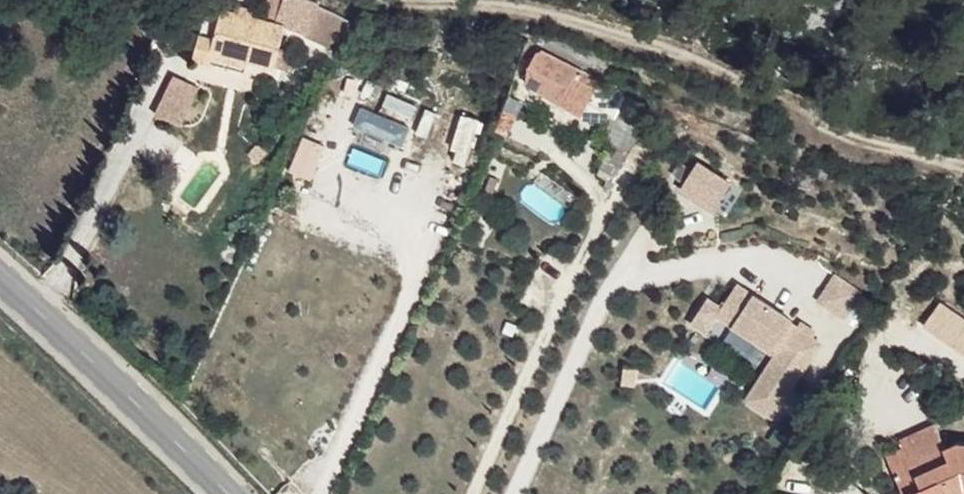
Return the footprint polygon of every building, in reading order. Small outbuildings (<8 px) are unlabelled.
[(308,0),(278,0),(273,16),(307,25),(314,2),(308,0)] [(214,23),(199,18),(188,58),(226,67),(229,55),(245,60),(271,67),(282,25),(218,7),(214,23)] [(349,22),(338,17),(331,33),(342,37),(349,22)] [(522,66),(522,81),(574,116),(596,78),(538,50),(530,51),(522,66)] [(245,60),(229,55),(226,67),(243,72),(245,60)] [(596,78),(574,116),(604,118),(596,139),(606,144),(592,174),(612,184),(646,104),(595,82),(596,78)] [(399,147),(409,127),(361,104),(351,124),(399,147)] [(504,109),(493,130),(503,136),(514,114),(504,109)] [(309,179),(323,144),(301,135),(287,170),(309,179)] [(743,188),(699,163),(682,188),(725,215),(743,188)] [(842,319),(861,292),(834,273),(815,300),(842,319)] [(725,305),(709,298),(691,327),(709,336),(722,318),(775,354),(747,397),(775,420),(828,339),(741,285),(725,305)] [(941,316),(926,340),(950,356),(963,333),(963,332),(941,316)] [(950,356),(960,361),(963,354),(963,333),(950,356)] [(881,454),(898,493),(907,487),(910,493),(963,493),(963,442),(952,441),(942,446),(930,423),(895,438),(899,447),(881,454)]
